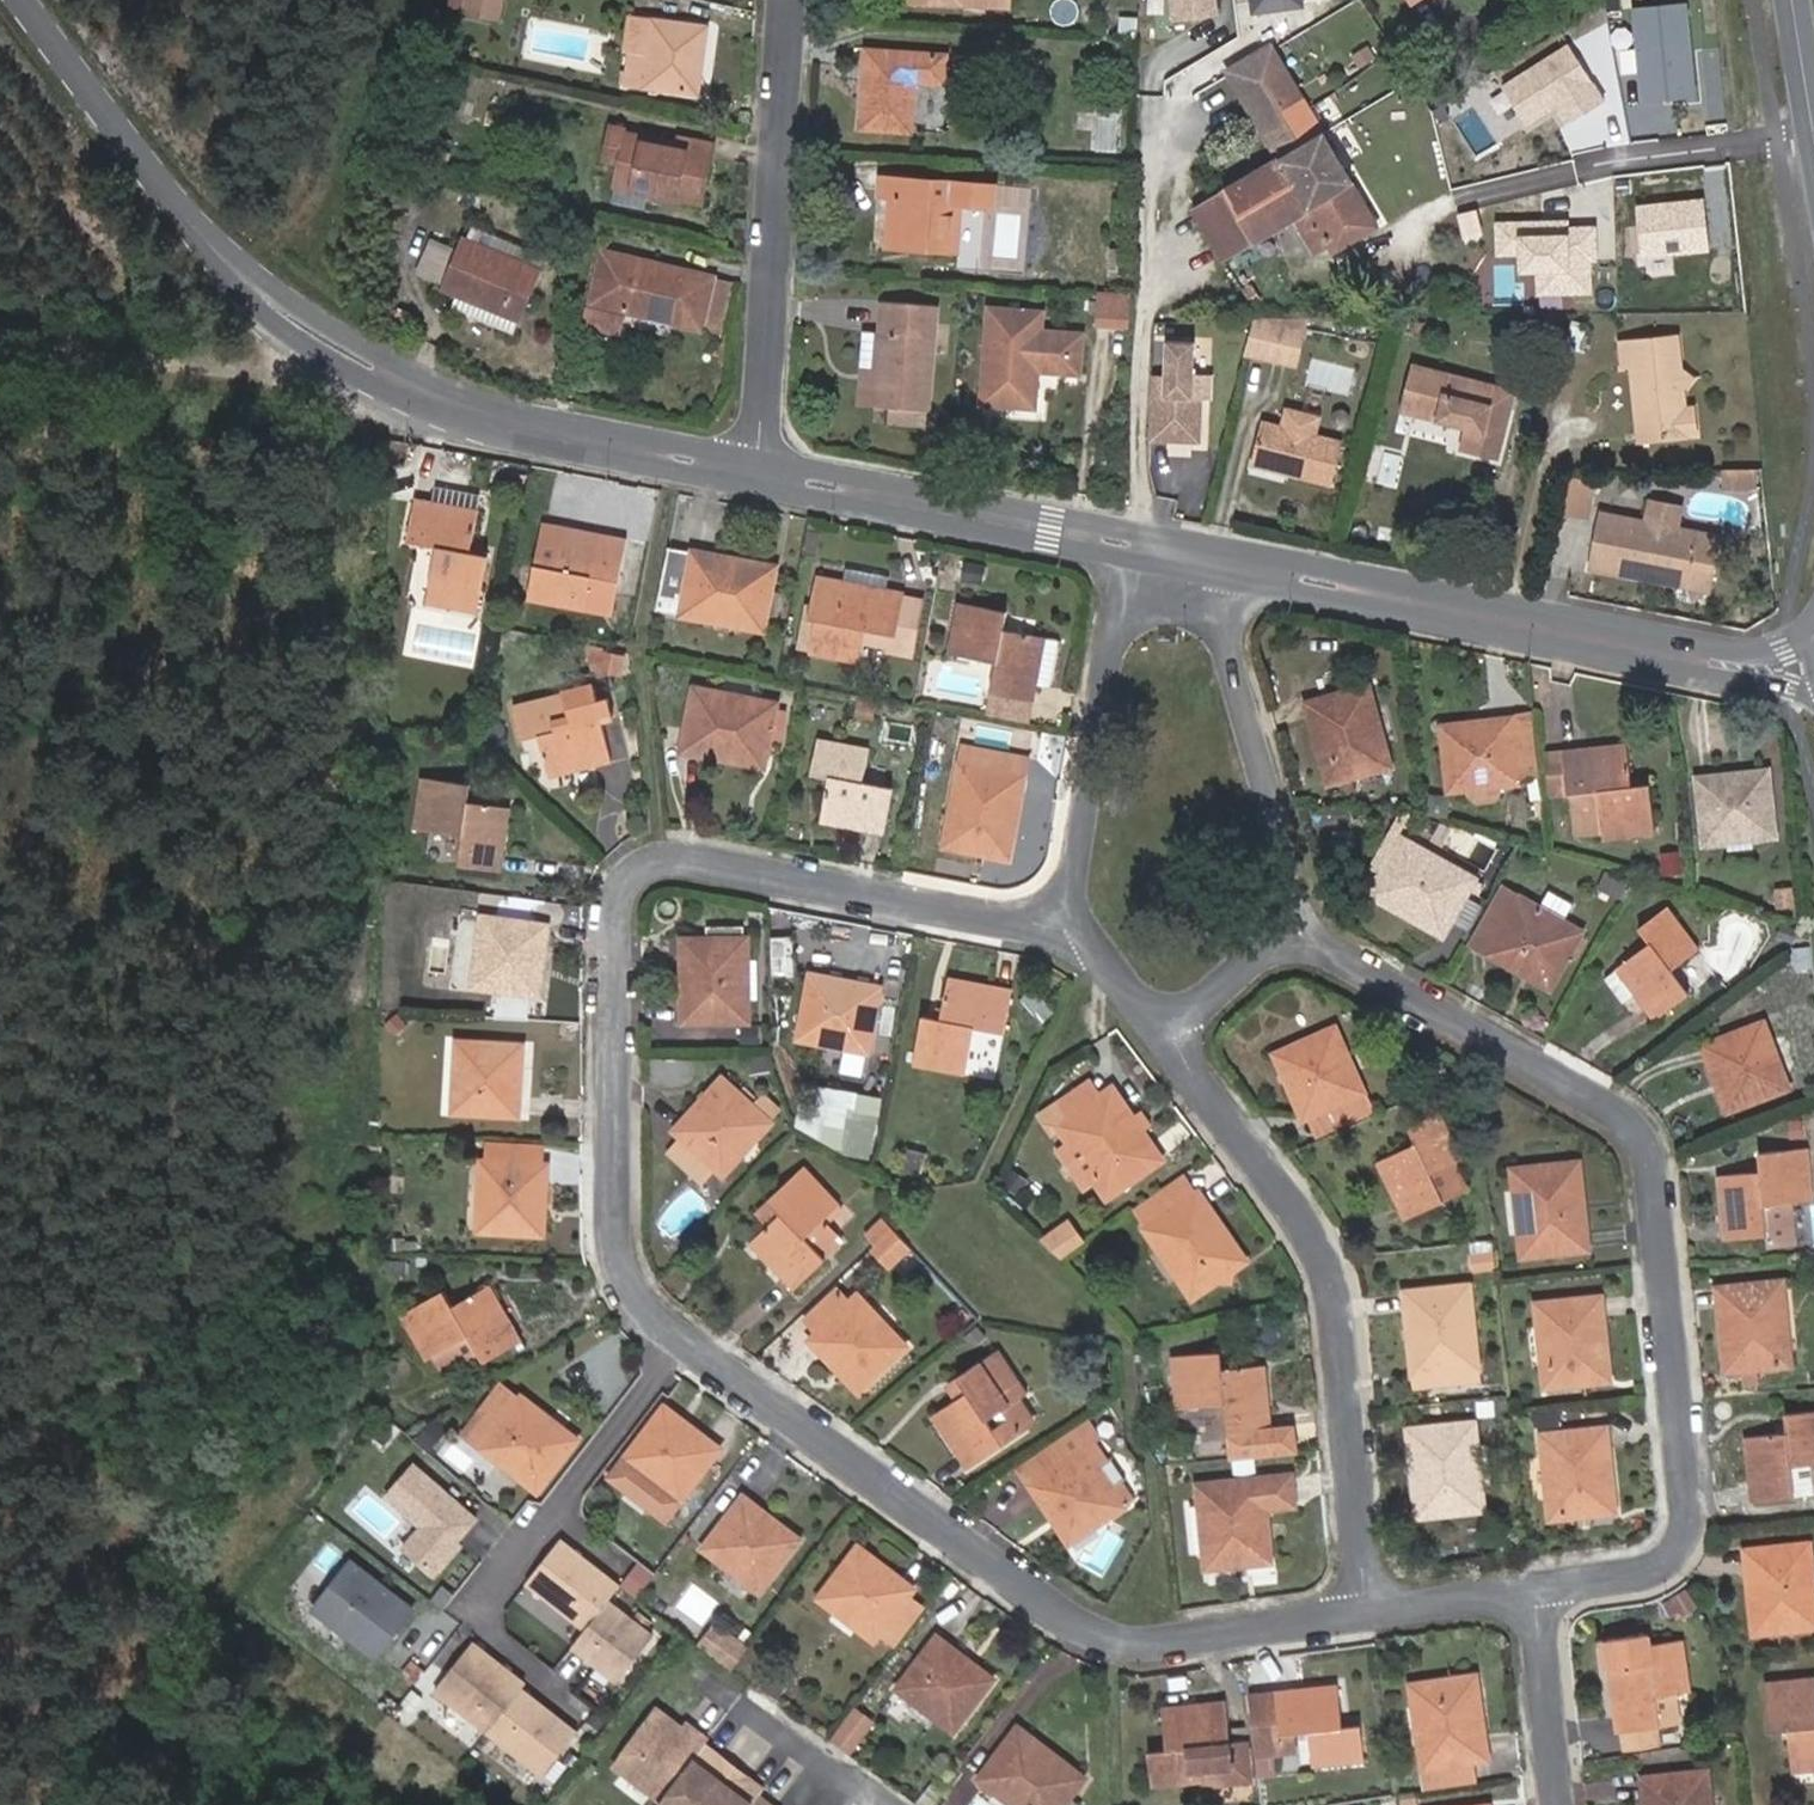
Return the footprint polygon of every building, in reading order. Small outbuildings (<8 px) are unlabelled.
[(467,7),(492,16),(497,0),(470,0),(467,7)] [(506,0),(497,0),(492,16),(500,19),(506,0)] [(1170,21),(1217,14),(1215,0),(1167,0),(1170,21)] [(1695,99),(1688,3),(1633,7),(1640,103),(1695,99)] [(629,49),(634,50),(649,52),(653,21),(633,19),(629,49)] [(1139,37),(1140,19),(1122,19),(1122,40),(1139,40),(1139,37)] [(649,52),(634,50),(629,86),(699,95),(707,29),(653,21),(649,52)] [(1379,227),(1297,89),(1271,46),(1258,53),(1253,45),(1240,53),(1245,61),(1229,70),(1281,160),(1196,211),(1225,259),(1296,217),(1318,253),(1330,246),(1336,253),(1379,227)] [(1570,46),(1502,87),(1530,132),(1552,118),(1558,127),(1603,100),(1570,46)] [(947,57),(870,53),(864,131),(912,134),(916,84),(945,85),(947,57)] [(605,160),(620,164),(626,133),(627,129),(613,125),(605,160)] [(619,186),(649,192),(700,203),(713,144),(682,137),(680,144),(626,133),(620,164),(615,185),(619,186)] [(921,199),(922,182),(882,179),(881,196),(893,197),(889,248),(960,253),(964,206),(996,208),(997,187),(949,184),(948,201),(933,200),(921,199)] [(934,183),(922,182),(921,199),(933,200),(934,183)] [(645,208),(649,192),(619,186),(616,201),(645,208)] [(1704,195),(1631,202),(1637,256),(1709,249),(1704,195)] [(1562,218),(1491,219),(1491,255),(1513,254),(1513,270),(1531,270),(1531,297),(1592,296),(1592,224),(1562,225),(1562,218)] [(480,245),(540,269),(546,256),(485,231),(480,245)] [(440,280),(455,243),(434,234),(419,271),(440,280)] [(540,269),(480,245),(466,239),(445,289),(460,295),(520,320),(540,269)] [(705,330),(717,278),(605,251),(593,303),(705,330)] [(717,278),(705,330),(724,335),(737,283),(717,278)] [(1130,296),(1099,294),(1097,326),(1127,328),(1130,296)] [(514,333),(520,320),(460,295),(455,308),(514,333)] [(882,333),(875,406),(892,408),(929,411),(939,307),(884,302),(882,333)] [(1042,313),(992,309),(984,404),(1036,408),(1039,369),(1080,372),(1082,341),(1076,335),(1041,332),(1042,313)] [(1275,325),(1259,322),(1251,356),(1260,358),(1281,362),(1289,329),(1275,325)] [(875,406),(882,333),(868,332),(862,406),(875,406)] [(1673,394),(1670,370),(1666,342),(1613,348),(1616,369),(1624,368),(1633,444),(1687,438),(1684,412),(1676,412),(1673,394)] [(1202,348),(1168,347),(1167,379),(1154,378),(1152,444),(1209,445),(1210,403),(1200,403),(1202,348)] [(1427,396),(1422,419),(1449,426),(1451,421),(1470,425),(1468,431),(1463,453),(1500,462),(1518,394),(1415,367),(1409,391),(1427,396)] [(1683,382),(1670,370),(1673,394),(1683,382)] [(1427,396),(1409,391),(1403,414),(1422,419),(1427,396)] [(927,431),(929,411),(892,408),(890,427),(927,431)] [(1317,437),(1322,418),(1290,410),(1285,430),(1317,437)] [(1451,421),(1449,426),(1468,431),(1470,425),(1451,421)] [(1285,430),(1265,425),(1255,467),(1335,488),(1345,444),(1317,437),(1285,430)] [(1570,473),(1563,510),(1592,516),(1600,479),(1570,473)] [(481,497),(439,488),(436,501),(417,498),(410,541),(439,546),(429,605),(478,615),(488,556),(472,553),(481,497)] [(1648,522),(1678,527),(1682,507),(1652,500),(1648,522)] [(1678,527),(1648,522),(1601,512),(1590,566),(1638,576),(1639,571),(1649,573),(1655,579),(1670,583),(1688,581),(1708,586),(1718,536),(1678,527)] [(532,601),(583,611),(590,575),(618,581),(627,538),(547,523),(532,601)] [(670,547),(661,597),(686,601),(683,616),(765,632),(768,616),(778,617),(783,593),(773,591),(778,568),(670,547)] [(893,653),(904,596),(904,594),(884,590),(886,577),(847,568),(844,581),(819,576),(804,652),(861,663),(864,647),(893,653)] [(610,616),(618,581),(590,575),(583,611),(610,616)] [(923,601),(904,596),(893,653),(912,657),(923,601)] [(998,664),(993,694),(1033,701),(1036,685),(1052,688),(1060,642),(1003,631),(1006,613),(958,604),(949,654),(998,664)] [(598,701),(594,686),(564,694),(564,696),(515,708),(523,739),(523,740),(541,736),(552,779),(612,763),(601,720),(613,718),(608,699),(598,701)] [(778,704),(697,689),(684,752),(765,767),(778,704)] [(1368,689),(1308,705),(1331,785),(1391,767),(1368,689)] [(988,720),(1028,728),(1033,701),(993,694),(988,720)] [(1451,794),(1520,786),(1513,723),(1513,720),(1445,728),(1451,794)] [(1542,782),(1536,720),(1513,723),(1520,786),(1542,782)] [(869,749),(820,739),(813,774),(829,777),(821,823),(884,835),(892,790),(863,784),(869,749)] [(1625,745),(1563,753),(1567,796),(1574,796),(1579,835),(1603,832),(1604,843),(1654,837),(1648,787),(1631,789),(1625,745)] [(965,747),(962,764),(1025,776),(1029,758),(965,747)] [(1567,796),(1563,753),(1546,755),(1551,799),(1567,796)] [(1010,860),(1025,776),(962,764),(947,848),(1010,860)] [(1766,771),(1697,780),(1706,847),(1774,839),(1766,771)] [(470,785),(423,777),(415,827),(463,835),(458,864),(502,870),(512,810),(468,802),(470,785)] [(1476,881),(1392,836),(1382,854),(1392,860),(1372,896),(1444,937),(1476,881)] [(1664,855),(1665,878),(1678,877),(1676,854),(1664,855)] [(1624,883),(1610,877),(1603,890),(1617,897),(1624,883)] [(1790,889),(1774,890),(1776,910),(1791,908),(1790,889)] [(1474,946),(1489,954),(1521,900),(1506,891),(1474,946)] [(1582,935),(1521,900),(1489,954),(1550,990),(1582,935)] [(1652,943),(1616,972),(1635,998),(1653,1021),(1689,994),(1672,971),(1698,951),(1669,908),(1642,929),(1652,943)] [(549,928),(486,917),(475,986),(540,997),(549,928)] [(1797,932),(1779,925),(1775,939),(1792,945),(1797,932)] [(746,928),(709,928),(709,940),(684,940),(685,1021),(749,1021),(749,939),(746,939),(746,928)] [(1625,1006),(1635,998),(1616,972),(1605,979),(1625,1006)] [(881,989),(813,976),(800,1038),(869,1052),(881,989)] [(1012,990),(950,978),(939,1021),(925,1018),(915,1064),(965,1074),(976,1027),(1003,1032),(1012,990)] [(1762,1023),(1704,1048),(1730,1113),(1789,1089),(1762,1023)] [(1303,1119),(1307,1118),(1334,1106),(1340,1122),(1369,1109),(1338,1031),(1277,1057),(1303,1119)] [(524,1045),(461,1042),(457,1109),(519,1113),(524,1045)] [(677,1132),(683,1137),(718,1169),(725,1175),(781,1115),(763,1097),(754,1106),(724,1079),(677,1132)] [(1090,1080),(1070,1095),(1081,1110),(1102,1096),(1090,1080)] [(817,1138),(879,1142),(882,1089),(820,1086),(817,1138)] [(1163,1162),(1142,1131),(1134,1117),(1113,1088),(1102,1096),(1081,1110),(1070,1095),(1040,1117),(1051,1133),(1057,1129),(1068,1144),(1056,1154),(1083,1192),(1095,1184),(1107,1202),(1163,1162)] [(1317,1140),(1372,1116),(1369,1109),(1340,1122),(1334,1106),(1307,1118),(1317,1140)] [(1143,1112),(1134,1117),(1142,1131),(1152,1125),(1143,1112)] [(1407,1218),(1448,1197),(1434,1171),(1454,1160),(1459,1157),(1440,1118),(1414,1131),(1421,1146),(1383,1167),(1407,1218)] [(700,1187),(718,1169),(683,1137),(667,1156),(700,1187)] [(486,1142),(485,1160),(548,1164),(549,1145),(486,1142)] [(1760,1174),(1717,1179),(1725,1242),(1761,1238),(1761,1247),(1785,1244),(1781,1206),(1813,1201),(1808,1150),(1759,1156),(1760,1174)] [(930,1156),(905,1151),(902,1164),(927,1170),(930,1156)] [(545,1235),(548,1164),(485,1160),(481,1231),(545,1235)] [(1434,1171),(1448,1197),(1467,1187),(1454,1160),(1434,1171)] [(1578,1162),(1514,1171),(1525,1258),(1588,1250),(1578,1162)] [(839,1247),(833,1241),(818,1227),(825,1220),(841,1205),(806,1167),(757,1214),(768,1227),(750,1245),(795,1289),(839,1247)] [(1197,1193),(1185,1175),(1164,1190),(1177,1207),(1197,1193)] [(1177,1207),(1164,1190),(1135,1210),(1195,1299),(1247,1263),(1197,1193),(1177,1207)] [(840,1234),(825,1220),(818,1227),(833,1241),(840,1234)] [(877,1249),(895,1232),(883,1220),(865,1237),(877,1249)] [(1071,1225),(1043,1244),(1061,1262),(1085,1245),(1071,1225)] [(895,1232),(877,1249),(875,1251),(892,1267),(912,1247),(896,1231),(895,1232)] [(1782,1284),(1718,1290),(1727,1374),(1791,1366),(1782,1284)] [(443,1291),(401,1315),(425,1359),(433,1356),(443,1374),(480,1355),(485,1363),(522,1342),(491,1286),(452,1305),(443,1291)] [(1470,1286),(1406,1293),(1415,1388),(1479,1381),(1470,1286)] [(851,1301),(838,1287),(803,1321),(816,1334),(851,1301)] [(857,1295),(851,1301),(816,1334),(810,1341),(859,1391),(906,1348),(857,1295)] [(1601,1298),(1540,1305),(1548,1389),(1609,1382),(1601,1298)] [(1004,1410),(1022,1399),(1028,1394),(1000,1350),(946,1386),(956,1402),(933,1418),(968,1469),(1021,1434),(1009,1418),(992,1428),(988,1421),(1004,1410)] [(1232,1458),(1288,1451),(1285,1428),(1273,1429),(1267,1369),(1223,1372),(1220,1354),(1173,1360),(1176,1408),(1226,1405),(1232,1458)] [(502,1383),(486,1405),(506,1421),(523,1399),(502,1383)] [(539,1490),(577,1439),(523,1399),(506,1421),(486,1405),(464,1434),(539,1490)] [(1022,1399),(1004,1410),(1009,1418),(1021,1434),(1037,1422),(1022,1399)] [(721,1449),(667,1409),(627,1458),(682,1500),(721,1449)] [(1537,1412),(1521,1414),(1521,1424),(1538,1422),(1537,1412)] [(1785,1417),(1787,1435),(1746,1441),(1752,1503),(1811,1495),(1808,1466),(1813,1465),(1813,1414),(1785,1417)] [(1476,1424),(1410,1432),(1418,1515),(1485,1507),(1476,1424)] [(1606,1429),(1543,1437),(1551,1519),(1615,1512),(1606,1429)] [(1085,1450),(1071,1431),(1054,1443),(1021,1463),(1034,1483),(1085,1450)] [(1096,1444),(1085,1450),(1034,1483),(1031,1484),(1071,1545),(1136,1500),(1096,1444)] [(414,1463),(386,1495),(422,1526),(403,1547),(435,1575),(462,1544),(457,1540),(477,1517),(414,1463)] [(1291,1473),(1201,1485),(1209,1569),(1271,1563),(1266,1511),(1295,1507),(1291,1473)] [(799,1539),(745,1497),(705,1548),(760,1590),(799,1539)] [(564,1541),(531,1584),(590,1629),(577,1647),(622,1682),(657,1636),(612,1601),(623,1587),(564,1541)] [(875,1641),(879,1635),(910,1595),(915,1589),(860,1547),(819,1599),(875,1641)] [(1745,1554),(1755,1633),(1813,1627),(1813,1593),(1809,1547),(1745,1554)] [(356,1562),(321,1607),(383,1656),(419,1611),(356,1562)] [(1686,1592),(1664,1605),(1670,1618),(1678,1614),(1681,1620),(1697,1610),(1686,1592)] [(898,1651),(928,1610),(910,1595),(879,1635),(898,1651)] [(728,1632),(713,1652),(735,1668),(749,1649),(728,1632)] [(1609,1643),(1620,1733),(1656,1728),(1651,1698),(1678,1694),(1689,1693),(1682,1643),(1650,1647),(1649,1636),(1609,1643)] [(939,1637),(898,1689),(913,1702),(907,1709),(929,1725),(936,1718),(956,1734),(996,1680),(939,1637)] [(477,1644),(440,1692),(493,1733),(526,1690),(530,1685),(477,1644)] [(1427,1791),(1476,1783),(1473,1762),(1488,1761),(1476,1676),(1412,1685),(1427,1791)] [(1767,1682),(1771,1731),(1788,1730),(1793,1775),(1813,1772),(1813,1677),(1767,1682)] [(1338,1686),(1250,1694),(1256,1759),(1283,1756),(1281,1735),(1293,1734),(1308,1733),(1311,1767),(1363,1762),(1362,1727),(1343,1728),(1338,1686)] [(582,1734),(526,1690),(493,1733),(549,1776),(582,1734)] [(1651,1698),(1656,1728),(1682,1724),(1678,1694),(1651,1698)] [(834,1737),(857,1751),(878,1716),(855,1702),(834,1737)] [(1225,1702),(1166,1708),(1169,1754),(1152,1756),(1154,1784),(1203,1780),(1203,1788),(1233,1784),(1225,1702)] [(659,1710),(616,1768),(664,1804),(703,1752),(707,1746),(711,1742),(696,1730),(692,1735),(684,1729),(659,1710)] [(684,1729),(692,1735),(696,1730),(688,1724),(684,1729)] [(1656,1728),(1620,1733),(1623,1752),(1658,1747),(1656,1728)] [(1020,1729),(980,1780),(1013,1804),(1064,1804),(1085,1777),(1020,1729)] [(1281,1735),(1283,1756),(1295,1755),(1293,1734),(1281,1735)] [(703,1752),(718,1763),(722,1757),(707,1746),(703,1752)] [(664,1804),(710,1804),(737,1769),(722,1757),(718,1763),(703,1752),(664,1804)] [(710,1804),(757,1804),(763,1797),(748,1786),(753,1780),(737,1769),(710,1804)] [(1645,1778),(1647,1804),(1710,1804),(1707,1772),(1645,1778)] [(767,1791),(753,1780),(748,1786),(763,1797),(767,1791)] [(757,1804),(774,1804),(763,1797),(757,1804)]
